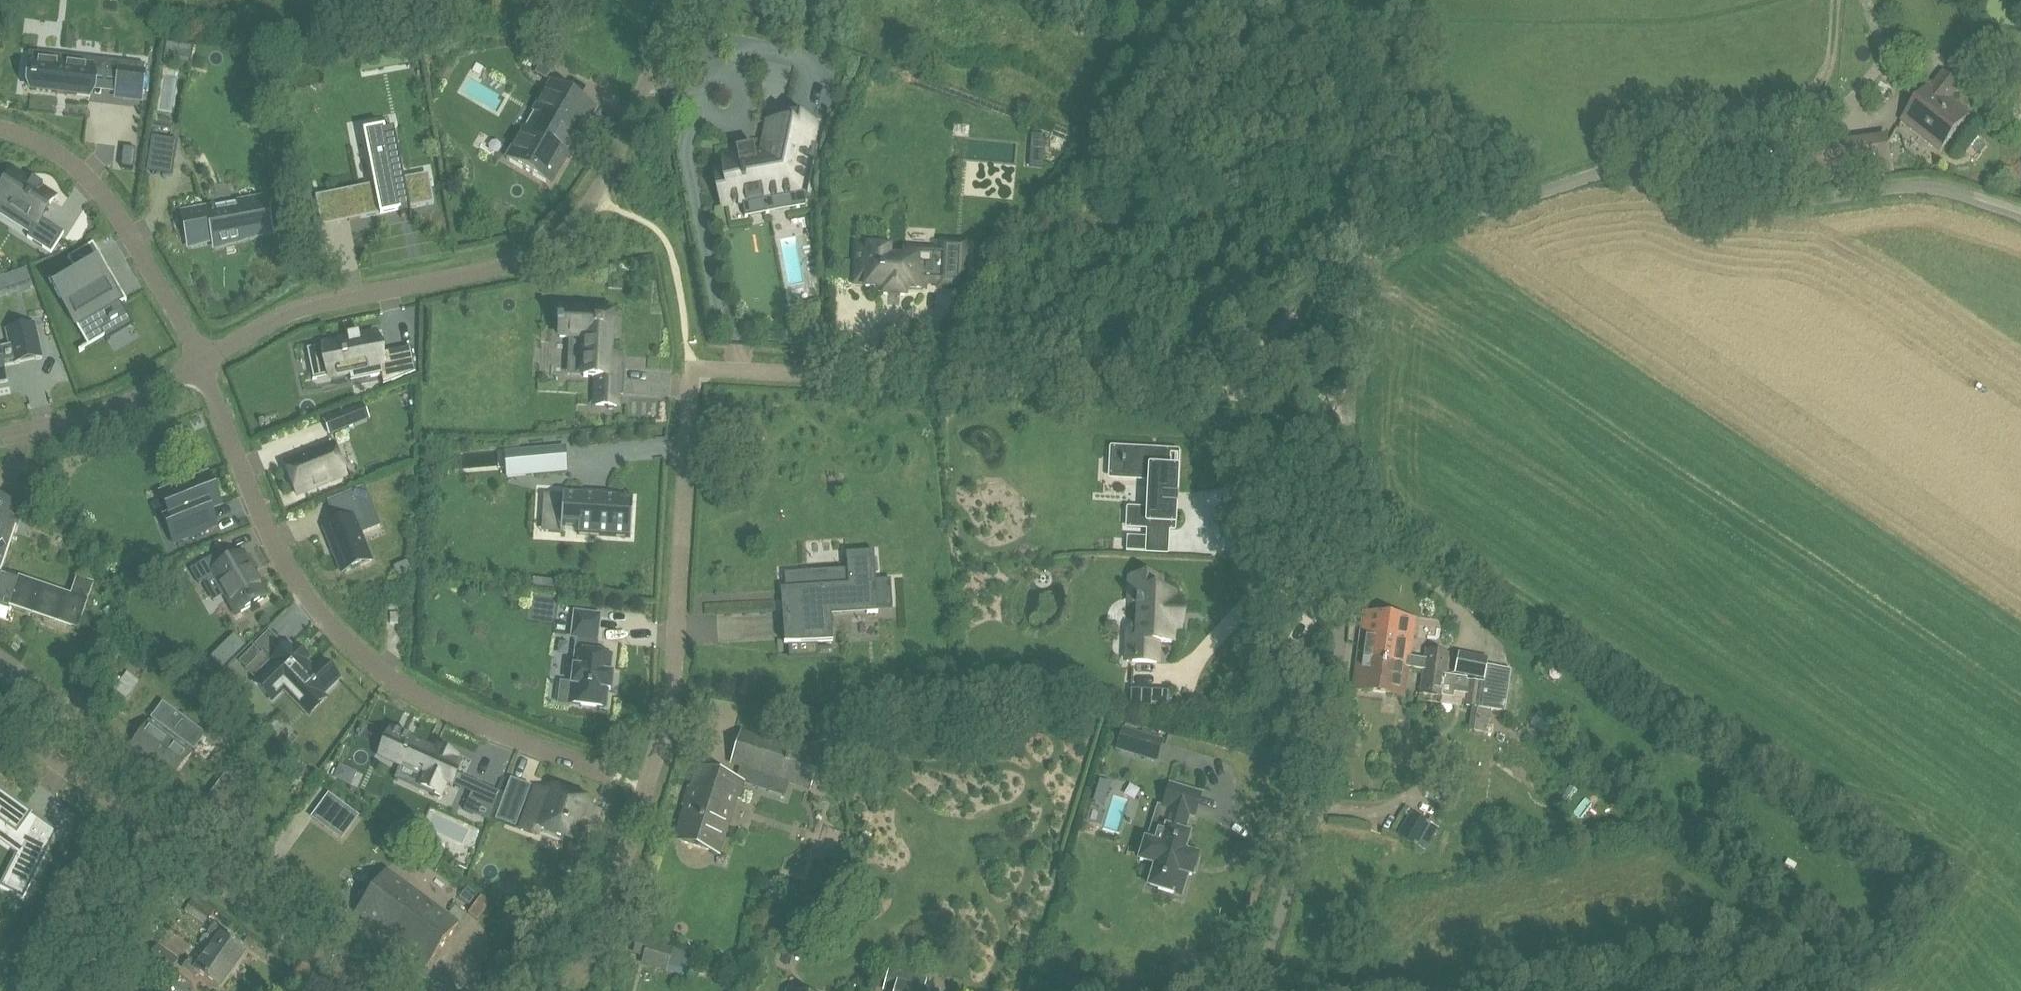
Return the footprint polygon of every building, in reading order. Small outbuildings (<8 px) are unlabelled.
[(193,45),(165,41),(163,61),(171,63),(172,56),(191,59),(193,45)] [(395,54),(398,67),(408,66),(406,52),(395,54)] [(546,52),(535,73),(546,80),(558,59),(546,52)] [(90,97),(90,90),(93,71),(119,74),(117,92),(116,96),(141,99),(145,65),(60,55),(59,64),(34,61),(34,68),(33,69),(33,77),(32,77),(31,81),(32,81),(31,91),(90,97)] [(361,74),(378,71),(375,58),(359,61),(361,74)] [(1901,120),(1940,151),(1969,115),(1950,99),(1960,86),(1944,73),(1933,86),(1930,84),(1901,120)] [(506,159),(551,184),(596,107),(551,81),(506,159)] [(800,191),(813,125),(782,119),(780,128),(767,126),(762,153),(726,160),(728,172),(719,174),(724,205),(745,201),(745,203),(748,203),(747,201),(761,198),(761,200),(763,200),(763,198),(800,191)] [(399,210),(401,217),(409,215),(410,220),(412,219),(409,208),(434,204),(429,178),(404,183),(394,130),(384,131),(364,135),(375,189),(344,195),(349,220),(399,210)] [(152,136),(149,151),(175,155),(177,140),(152,136)] [(1892,171),(1888,143),(1807,155),(1811,182),(1892,171)] [(0,201),(1,202),(16,211),(14,215),(16,216),(12,221),(30,232),(29,234),(27,237),(38,245),(51,225),(41,218),(54,197),(41,189),(43,186),(33,179),(31,183),(13,172),(0,192),(0,201)] [(215,240),(216,246),(268,230),(263,200),(241,204),(242,211),(212,216),(211,210),(185,214),(190,245),(215,240)] [(856,282),(856,287),(865,287),(884,288),(883,295),(888,295),(900,296),(904,296),(905,289),(923,290),(923,282),(942,283),(942,289),(961,290),(962,253),(944,252),(943,261),(927,260),(927,255),(925,255),(925,251),(904,250),(904,254),(904,259),(888,258),(889,248),(858,247),(856,271),(856,281),(856,282)] [(116,282),(102,260),(54,288),(78,329),(79,328),(89,345),(104,336),(107,341),(108,340),(105,335),(104,336),(100,328),(108,323),(108,324),(111,322),(112,323),(118,319),(117,318),(121,316),(121,315),(126,312),(121,304),(115,292),(114,293),(110,286),(116,282)] [(16,273),(20,285),(32,281),(28,269),(16,273)] [(570,338),(569,356),(574,357),(574,359),(579,359),(579,357),(584,357),(583,377),(597,378),(596,405),(617,406),(617,395),(622,395),(623,368),(619,368),(619,357),(609,356),(610,333),(610,320),(611,316),(561,313),(560,323),(557,322),(557,328),(560,328),(560,337),(570,338)] [(6,381),(2,364),(14,361),(15,363),(41,357),(34,325),(7,330),(11,345),(0,347),(0,382),(6,381)] [(324,345),(330,376),(330,377),(349,373),(350,381),(381,375),(383,385),(416,372),(410,347),(379,354),(375,333),(360,336),(359,332),(358,332),(358,333),(347,335),(347,334),(346,335),(347,339),(324,344),(324,345)] [(363,404),(348,410),(332,416),(323,420),(329,435),(338,431),(354,425),(369,419),(363,404)] [(315,452),(305,456),(284,464),(297,495),(346,476),(333,445),(315,452)] [(507,477),(527,475),(543,473),(566,471),(564,447),(540,449),(505,453),(506,465),(507,477)] [(1127,527),(1146,528),(1169,529),(1173,529),(1175,505),(1175,495),(1176,468),(1168,468),(1169,451),(1111,448),(1111,449),(1124,450),(1123,460),(1122,460),(1121,464),(1123,465),(1123,476),(1149,477),(1149,486),(1148,485),(1148,502),(1147,511),(1135,510),(1135,520),(1134,526),(1127,525),(1127,527)] [(208,474),(160,493),(170,516),(164,519),(173,543),(213,528),(217,526),(210,509),(221,504),(208,474)] [(336,523),(324,528),(342,573),(371,561),(361,534),(381,526),(365,487),(327,502),(336,523)] [(543,503),(541,532),(578,534),(630,537),(631,537),(631,536),(630,536),(633,502),(620,501),(621,496),(595,495),(588,494),(564,493),(563,493),(562,494),(563,494),(562,504),(543,503)] [(11,598),(9,605),(78,629),(94,583),(77,577),(71,594),(59,590),(57,590),(19,576),(1,570),(19,518),(23,507),(3,501),(2,501),(0,500),(0,594),(11,598)] [(1148,537),(1145,537),(1127,536),(1126,551),(1147,552),(1148,537)] [(199,584),(215,575),(237,614),(267,597),(242,554),(227,563),(224,559),(227,557),(223,551),(191,570),(199,584)] [(790,598),(785,598),(781,599),(784,644),(788,644),(789,657),(819,655),(818,642),(833,641),(831,616),(831,607),(861,605),(861,609),(877,608),(892,607),(890,579),(876,580),(874,552),(846,553),(846,555),(849,555),(850,569),(847,569),(848,585),(833,586),(832,571),(808,572),(784,573),(785,588),(785,591),(790,591),(790,598)] [(393,564),(397,573),(412,567),(408,558),(393,564)] [(534,578),(533,586),(547,588),(548,580),(534,578)] [(1128,661),(1132,662),(1157,663),(1158,642),(1171,642),(1172,627),(1181,628),(1181,618),(1181,611),(1182,602),(1173,602),(1174,594),(1160,594),(1160,579),(1136,578),(1131,578),(1130,603),(1135,604),(1135,607),(1139,607),(1138,629),(1129,628),(1128,628),(1128,630),(1127,660),(1127,661),(1128,661)] [(572,637),(577,638),(579,638),(578,652),(576,651),(572,683),(572,685),(574,686),(572,703),(570,702),(569,704),(605,708),(607,690),(610,690),(611,687),(612,678),(612,675),(609,674),(611,656),(593,654),(594,640),(597,640),(600,616),(575,613),(572,637)] [(1355,662),(1408,669),(1414,621),(1362,614),(1355,662)] [(234,634),(214,653),(226,665),(245,646),(234,634)] [(289,645),(286,648),(272,661),(264,652),(263,653),(246,669),(257,681),(255,683),(272,700),(282,691),(307,717),(328,697),(324,693),(339,678),(322,661),(313,669),(289,645)] [(1422,670),(1422,671),(1447,675),(1450,654),(1425,650),(1422,670)] [(1458,654),(1454,676),(1485,681),(1488,659),(1458,654)] [(1404,697),(1408,669),(1355,662),(1352,691),(1404,697)] [(1467,680),(1468,678),(1447,675),(1422,671),(1419,694),(1454,699),(1456,688),(1466,690),(1467,680)] [(1482,709),(1486,682),(1467,680),(1466,690),(1463,706),(1482,709)] [(1169,691),(1131,690),(1130,709),(1169,705),(1169,691)] [(191,755),(188,752),(191,748),(194,751),(195,749),(194,748),(204,735),(205,736),(206,735),(163,702),(151,718),(154,721),(151,725),(148,722),(130,745),(174,777),(191,755)] [(1491,712),(1491,710),(1482,709),(1473,708),(1470,730),(1488,733),(1491,712)] [(1162,742),(1140,735),(1123,730),(1117,749),(1134,754),(1157,761),(1162,742)] [(391,761),(400,765),(402,762),(425,773),(420,785),(433,791),(433,792),(440,795),(446,782),(459,788),(464,777),(456,773),(460,766),(454,763),(457,756),(436,747),(434,753),(426,749),(427,747),(410,740),(411,738),(396,731),(395,733),(390,731),(384,746),(380,756),(391,761)] [(732,763),(756,771),(809,788),(819,757),(741,733),(732,763)] [(741,783),(698,769),(675,840),(718,853),(741,783)] [(476,781),(471,793),(468,799),(493,810),(500,792),(476,781)] [(1143,861),(1155,864),(1156,865),(1149,886),(1180,896),(1186,874),(1191,875),(1192,874),(1196,859),(1197,857),(1183,853),(1188,835),(1183,834),(1189,815),(1194,817),(1201,794),(1170,784),(1163,806),(1163,808),(1168,809),(1162,827),(1157,826),(1152,843),(1148,842),(1146,842),(1145,841),(1144,844),(1141,857),(1140,860),(1143,861)] [(1569,786),(1561,799),(1570,805),(1578,792),(1569,786)] [(539,828),(575,841),(589,846),(602,813),(589,808),(591,802),(552,788),(549,793),(536,788),(521,830),(536,835),(539,828)] [(23,839),(16,853),(0,884),(0,887),(23,898),(57,831),(0,790),(0,822),(23,839)] [(359,816),(328,793),(311,817),(341,840),(359,816)] [(503,798),(495,820),(516,827),(524,805),(503,798)] [(468,799),(463,810),(474,815),(478,804),(468,799)] [(1415,814),(1401,837),(1416,846),(1430,822),(1415,814)] [(355,913),(358,914),(428,966),(432,961),(435,955),(458,925),(386,871),(373,889),(368,896),(355,913)] [(183,911),(204,926),(212,915),(191,901),(183,911)] [(217,940),(207,953),(232,970),(245,952),(225,937),(228,934),(213,922),(205,931),(217,940)] [(651,943),(649,946),(639,944),(635,956),(645,959),(643,966),(667,972),(673,950),(651,943)] [(178,959),(158,945),(148,958),(168,973),(178,959)] [(219,988),(232,970),(207,953),(198,966),(189,959),(182,968),(196,977),(198,973),(219,988)] [(699,960),(696,974),(709,977),(713,964),(699,960)] [(928,988),(931,979),(891,968),(885,990),(886,990),(937,990),(928,988)]
